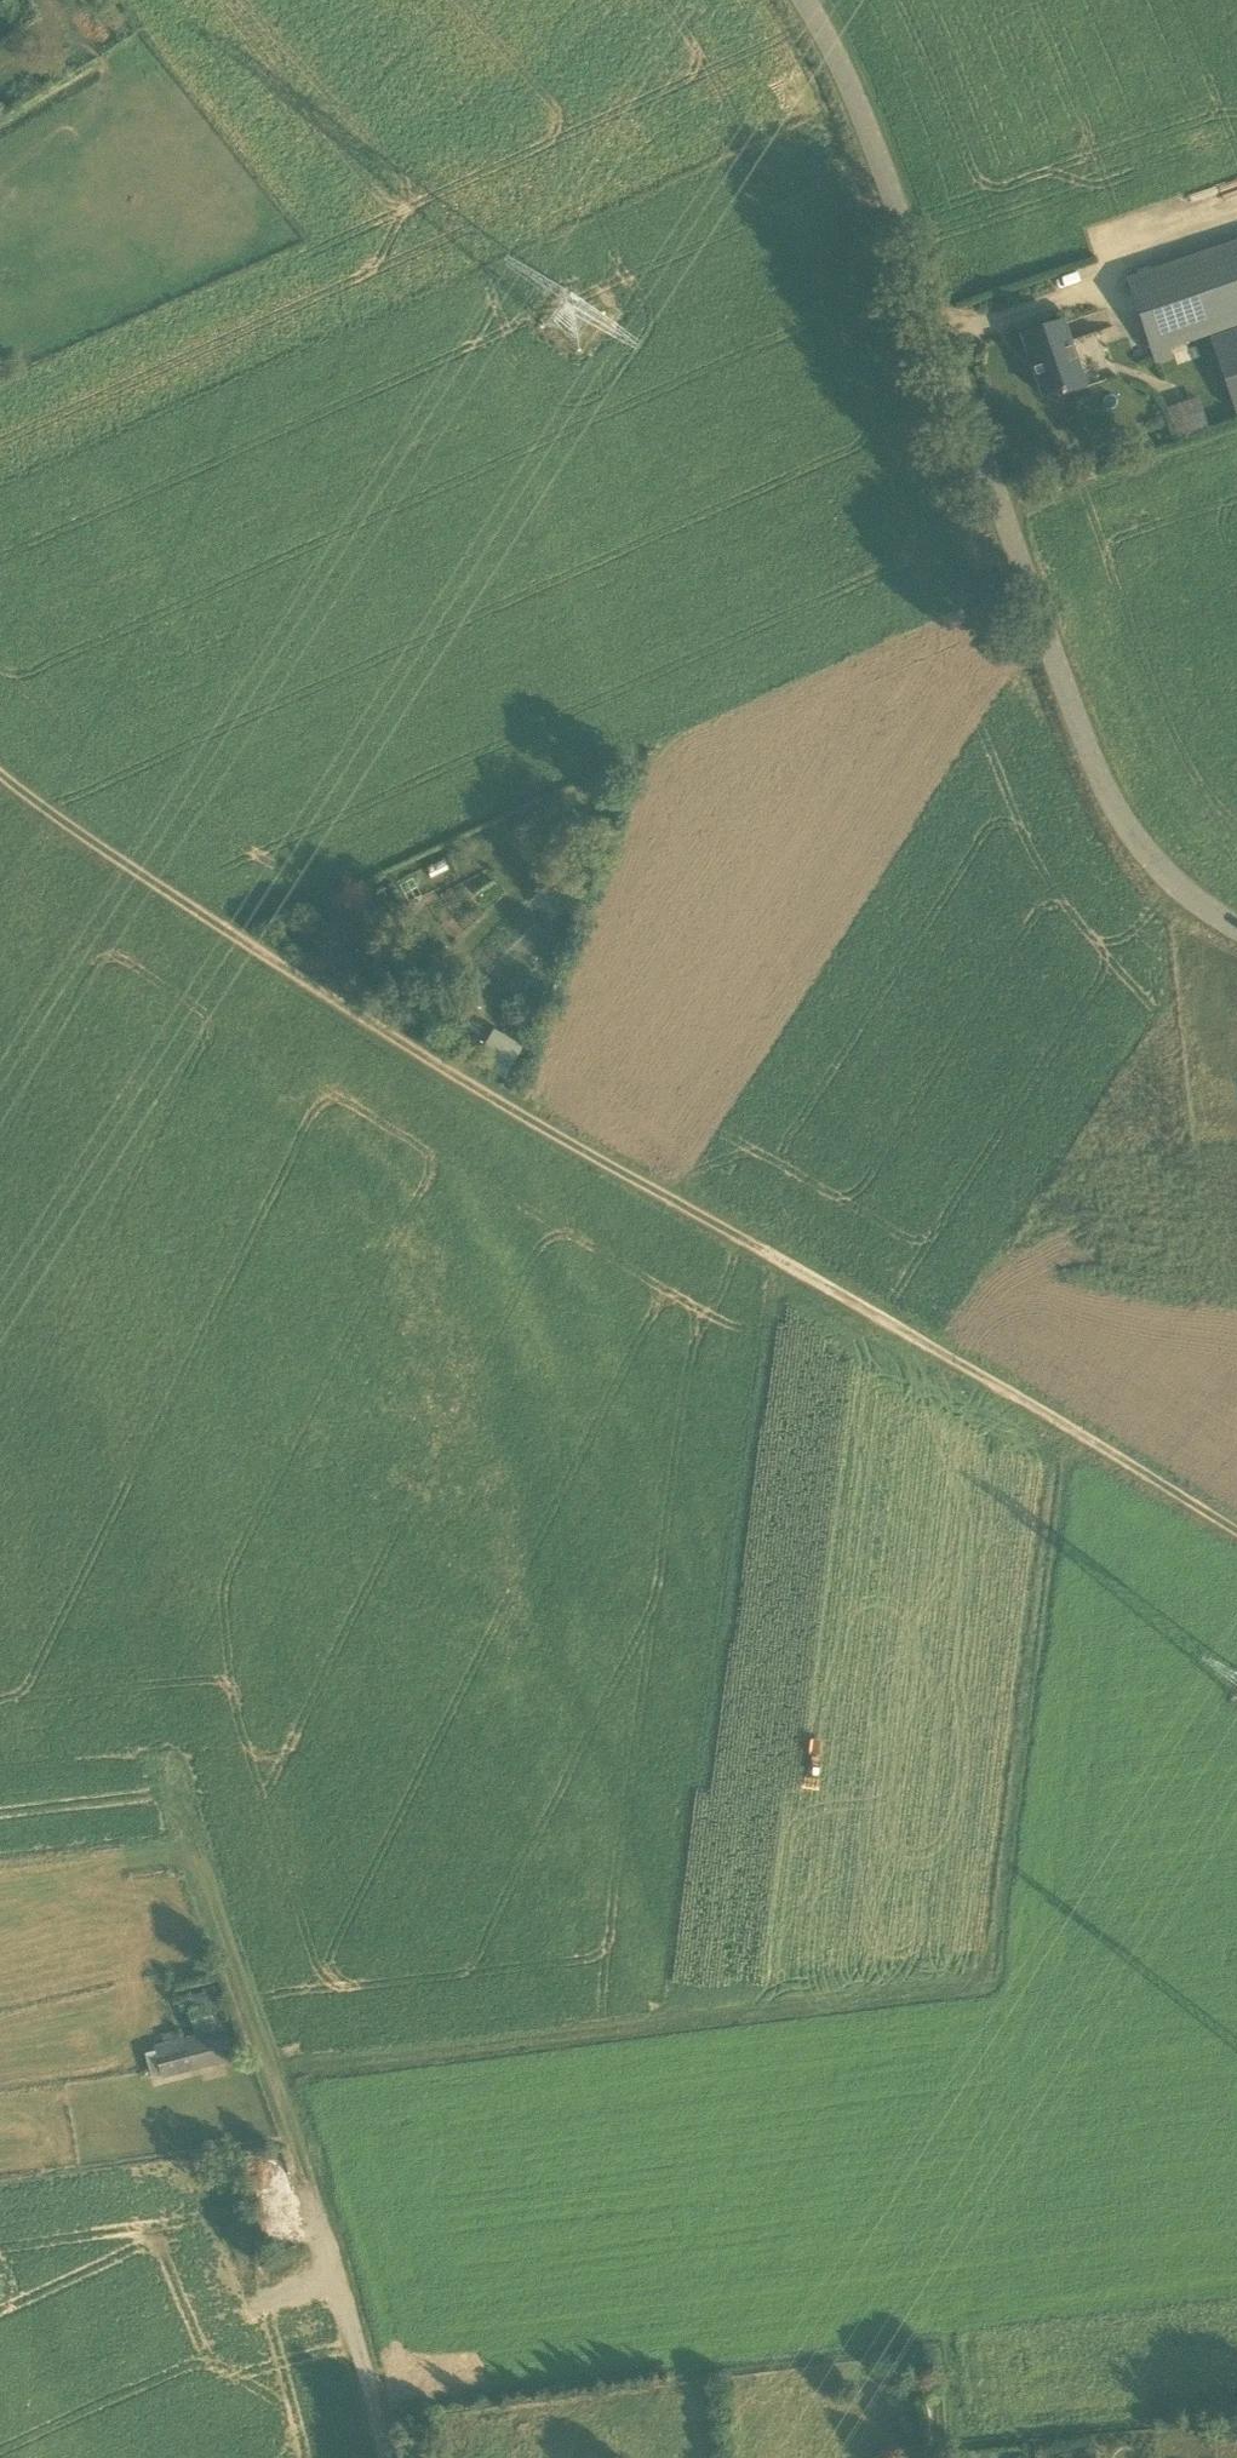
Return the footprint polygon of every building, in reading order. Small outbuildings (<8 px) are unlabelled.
[(1173,360),(1169,349),(1236,326),(1236,237),(1125,276),(1156,365),(1173,360)] [(1063,395),(1086,386),(1063,321),(1022,335),(1044,397),(1061,391),(1063,395)] [(1189,436),(1209,430),(1199,396),(1179,402),(1189,436)] [(509,1063),(519,1044),(500,1034),(490,1053),(509,1063)] [(210,2007),(192,2011),(189,2011),(192,2026),(213,2022),(211,2009),(210,2007)] [(163,2078),(192,2071),(234,2060),(227,2032),(216,2035),(215,2031),(194,2036),(193,2033),(154,2043),(160,2066),(163,2078)]
